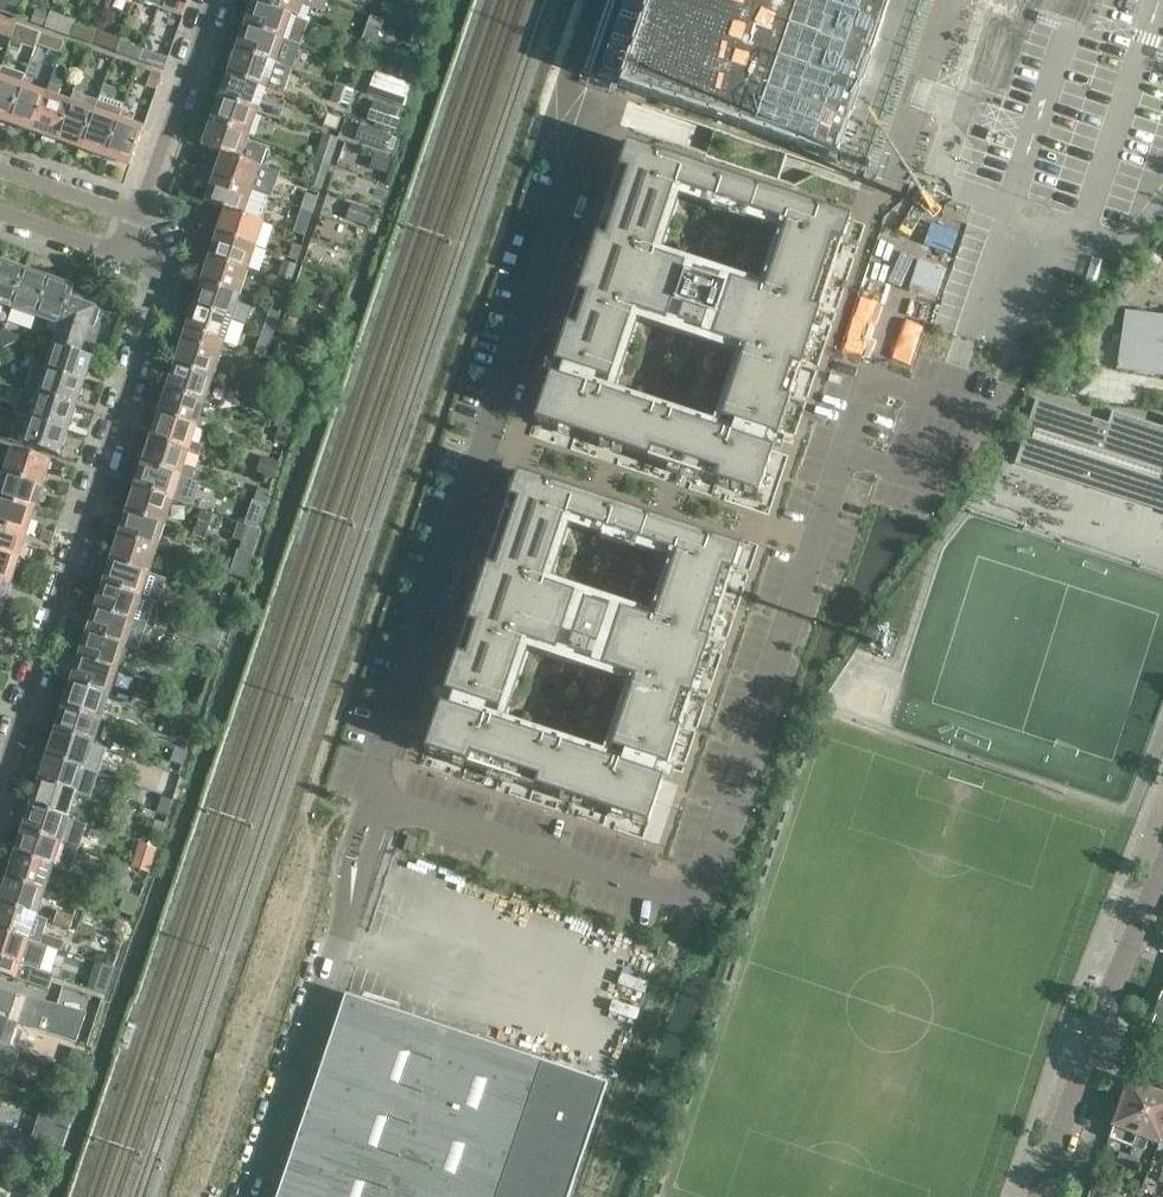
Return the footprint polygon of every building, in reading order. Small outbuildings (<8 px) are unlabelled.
[(17,16),(23,0),(0,0),(0,10),(17,16)] [(183,17),(189,0),(160,0),(158,8),(183,17)] [(254,0),(246,25),(311,48),(314,39),(288,30),(293,16),(291,15),(291,13),(254,0)] [(254,0),(291,13),(291,15),(293,16),(300,18),(305,5),(323,11),(327,0),(326,0),(254,0)] [(583,74),(867,170),(925,0),(608,0),(602,18),(583,72),(583,74)] [(29,22),(44,27),(49,12),(35,7),(29,22)] [(432,31),(437,15),(412,7),(407,23),(432,31)] [(50,11),(45,27),(68,36),(74,19),(50,11)] [(376,44),(378,38),(384,20),(371,15),(363,39),(376,44)] [(0,16),(0,33),(11,37),(17,22),(0,16)] [(75,21),(70,34),(84,39),(89,26),(75,21)] [(246,25),(237,49),(276,63),(295,70),(299,61),(279,54),(284,39),(246,25)] [(40,33),(26,28),(23,37),(37,41),(40,33)] [(96,43),(111,49),(116,35),(101,29),(96,43)] [(37,41),(35,45),(60,54),(64,41),(40,33),(37,41)] [(145,49),(121,41),(118,52),(141,60),(145,49)] [(154,65),(164,69),(170,53),(160,49),(154,65)] [(276,63),(237,49),(229,73),(268,87),(276,91),(285,94),(293,69),(276,63)] [(397,80),(412,84),(419,60),(405,55),(397,80)] [(9,122),(22,84),(11,80),(14,71),(12,71),(1,67),(0,70),(0,119),(9,122)] [(55,67),(50,83),(61,87),(66,71),(55,67)] [(157,89),(163,73),(152,69),(146,85),(157,89)] [(268,87),(229,73),(220,97),(259,111),(280,118),(284,106),(263,99),(268,87)] [(414,87),(378,74),(370,97),(406,110),(414,87)] [(79,75),(74,92),(84,95),(90,79),(79,75)] [(95,110),(81,148),(106,156),(119,119),(124,103),(112,99),(117,87),(104,82),(98,100),(95,110)] [(50,83),(33,131),(57,139),(70,101),(58,97),(62,87),(61,87),(50,83)] [(22,84),(9,122),(33,131),(46,93),(22,84)] [(349,106),(354,92),(336,86),(331,100),(349,106)] [(95,110),(98,100),(84,95),(74,92),(71,102),(70,101),(57,139),(81,148),(95,110)] [(220,97),(212,121),(251,135),(259,111),(220,97)] [(406,112),(378,102),(372,120),(400,130),(406,112)] [(119,119),(106,156),(131,165),(136,149),(144,128),(135,125),(135,124),(119,119)] [(212,121),(203,147),(239,160),(240,159),(262,167),(264,163),(270,143),(251,135),(212,121)] [(391,134),(362,124),(357,137),(386,148),(391,134)] [(317,159),(332,164),(340,141),(325,135),(317,159)] [(587,264),(582,280),(578,290),(553,364),(534,422),(757,496),(773,450),(776,439),(805,353),(809,342),(814,326),(818,315),(850,219),(627,144),(591,253),(587,264)] [(387,169),(391,158),(376,153),(372,165),(387,169)] [(223,154),(214,178),(253,192),(262,167),(240,159),(239,160),(223,154)] [(317,159),(308,183),(324,188),(332,165),(317,159)] [(214,178),(206,201),(226,208),(242,214),(260,220),(268,197),(253,192),(214,178)] [(304,209),(315,213),(320,198),(309,194),(304,209)] [(374,211),(353,203),(349,217),(369,224),(374,211)] [(226,208),(218,234),(256,248),(265,222),(242,214),(226,208)] [(295,231),(307,236),(315,213),(304,209),(303,209),(295,231)] [(256,248),(218,234),(210,258),(249,271),(256,248)] [(291,258),(301,261),(306,247),(296,243),(291,258)] [(1144,265),(1158,278),(1162,272),(1162,257),(1156,251),(1144,265)] [(210,258),(202,283),(241,296),(249,271),(210,258)] [(0,265),(0,305),(12,309),(25,270),(1,261),(0,265)] [(281,281),(292,285),(297,271),(285,267),(281,281)] [(25,270),(12,309),(36,317),(49,278),(25,270)] [(694,273),(677,325),(701,333),(719,281),(694,273)] [(73,287),(49,278),(36,317),(49,322),(46,330),(56,334),(69,298),(73,287)] [(202,283),(194,307),(233,320),(241,296),(202,283)] [(271,305),(285,309),(289,296),(276,291),(271,305)] [(327,300),(318,297),(315,306),(324,309),(327,300)] [(99,309),(69,298),(53,344),(80,353),(90,324),(94,325),(99,309)] [(194,307),(185,335),(224,348),(233,320),(194,307)] [(264,329),(275,333),(282,313),(271,309),(264,329)] [(304,316),(290,312),(285,327),(299,332),(304,316)] [(1162,377),(1162,317),(1125,312),(1117,371),(1162,377)] [(267,358),(275,333),(264,329),(256,355),(267,358)] [(0,342),(0,347),(3,348),(16,342),(18,336),(4,331),(0,342)] [(185,335),(175,365),(214,378),(224,348),(185,335)] [(53,344),(45,368),(85,381),(92,358),(80,354),(80,353),(53,344)] [(104,347),(95,344),(92,353),(101,356),(104,347)] [(175,365),(167,390),(206,402),(214,378),(175,365)] [(27,390),(36,393),(37,392),(76,406),(85,381),(45,368),(40,384),(30,381),(27,390)] [(20,388),(12,413),(28,418),(29,417),(69,430),(76,406),(37,392),(36,393),(27,390),(20,388)] [(167,390),(159,414),(198,427),(225,435),(228,426),(201,417),(206,402),(167,390)] [(1037,403),(1018,465),(1162,510),(1162,429),(1114,414),(1110,426),(1037,403)] [(290,429),(293,418),(279,413),(275,424),(290,429)] [(159,414),(151,439),(190,452),(201,456),(204,446),(193,442),(198,427),(159,414)] [(20,443),(21,441),(60,454),(69,430),(29,417),(28,418),(24,430),(0,422),(0,436),(20,443)] [(284,443),(289,432),(280,428),(276,440),(284,443)] [(143,463),(182,476),(194,480),(197,471),(185,467),(190,452),(151,439),(143,463)] [(0,443),(0,454),(8,457),(3,472),(42,485),(50,460),(0,443)] [(255,473),(274,479),(280,461),(261,455),(255,473)] [(143,463),(135,487),(174,500),(204,510),(207,501),(177,491),(182,476),(143,463)] [(34,510),(42,485),(3,472),(0,471),(0,498),(34,510)] [(481,581),(476,597),(472,608),(443,693),(439,705),(424,751),(647,825),(663,779),(667,768),(695,682),(699,671),(704,655),(708,644),(740,548),(517,473),(484,570),(481,581)] [(135,487),(127,512),(166,524),(174,500),(135,487)] [(257,500),(268,504),(273,491),(261,487),(257,500)] [(26,534),(34,510),(0,498),(0,526),(26,534)] [(197,535),(209,539),(216,515),(205,511),(197,535)] [(127,512),(119,537),(158,550),(166,524),(127,512)] [(260,530),(239,524),(235,538),(245,541),(242,549),(253,552),(260,530)] [(18,559),(26,534),(0,526),(0,553),(18,559)] [(42,530),(40,539),(49,542),(52,533),(42,530)] [(189,559),(200,563),(209,539),(197,535),(189,559)] [(119,537),(111,560),(150,574),(158,550),(119,537)] [(11,583),(18,559),(0,553),(0,579),(11,583)] [(111,560),(103,585),(143,597),(154,601),(162,577),(150,574),(111,560)] [(181,584),(192,588),(197,574),(185,570),(181,584)] [(2,608),(11,583),(0,579),(0,607),(2,608)] [(103,585),(96,608),(135,621),(143,597),(103,585)] [(584,602),(567,654),(592,662),(609,610),(584,602)] [(96,608),(87,633),(126,646),(126,647),(140,651),(144,641),(130,636),(135,621),(96,608)] [(87,633),(79,658),(118,671),(126,647),(126,646),(87,633)] [(79,658),(71,683),(110,696),(118,671),(79,658)] [(71,683),(63,708),(102,721),(110,696),(71,683)] [(136,705),(152,710),(156,699),(140,694),(136,705)] [(186,718),(199,723),(205,708),(191,703),(186,718)] [(63,708),(55,732),(94,745),(102,721),(63,708)] [(178,719),(173,735),(188,740),(193,724),(178,719)] [(55,732),(47,756),(86,769),(95,772),(126,782),(130,772),(90,758),(94,745),(55,732)] [(180,765),(185,750),(173,746),(168,761),(180,765)] [(47,756),(39,781),(78,794),(86,769),(47,756)] [(39,781),(31,805),(70,818),(78,794),(39,781)] [(167,816),(172,800),(162,797),(157,812),(167,816)] [(31,805),(23,830),(62,843),(70,818),(31,805)] [(162,835),(166,823),(155,819),(151,831),(162,835)] [(23,830),(15,854),(55,867),(85,877),(94,880),(97,871),(58,858),(62,843),(23,830)] [(148,872),(155,848),(138,843),(130,866),(148,872)] [(15,854),(7,879),(47,892),(55,867),(15,854)] [(0,901),(0,904),(38,916),(47,892),(7,879),(0,901)] [(138,896),(123,891),(117,909),(132,915),(138,896)] [(31,940),(63,951),(65,942),(33,932),(38,916),(0,904),(0,930),(31,940)] [(61,923),(77,928),(81,917),(64,911),(61,923)] [(32,968),(37,956),(26,953),(31,940),(0,930),(0,958),(32,968)] [(18,977),(18,978),(49,989),(54,975),(32,968),(0,958),(0,971),(18,977)] [(94,962),(90,974),(109,980),(114,968),(94,962)] [(10,1023),(11,1021),(61,1037),(75,1042),(77,1042),(86,1014),(52,1004),(20,994),(0,987),(0,1019),(10,1023)] [(1162,993),(1148,1028),(1162,1034),(1162,994),(1162,993)] [(296,1141),(463,1196),(498,1196),(544,1062),(346,995),(296,1141)] [(2,1044),(4,1037),(10,1023),(0,1019),(0,1044),(2,1044)] [(84,1021),(77,1042),(87,1046),(94,1024),(84,1021)] [(5,1072),(13,1048),(2,1044),(0,1044),(0,1071),(5,1072)] [(48,1087),(52,1088),(62,1091),(70,1067),(56,1062),(48,1087)] [(607,1084),(544,1062),(498,1196),(568,1196),(607,1084)] [(1128,1083),(1109,1138),(1132,1147),(1154,1093),(1128,1083)] [(54,1115),(62,1091),(52,1088),(44,1112),(54,1115)] [(1154,1093),(1132,1147),(1144,1152),(1149,1141),(1159,1145),(1162,1133),(1162,1097),(1154,1093)] [(46,1139),(54,1115),(44,1112),(37,1136),(46,1139)] [(38,1164),(46,1139),(37,1136),(29,1161),(38,1164)] [(277,1196),(463,1196),(296,1141),(277,1196)] [(1120,1171),(1127,1157),(1117,1153),(1111,1167),(1120,1171)] [(1130,1175),(1136,1161),(1127,1157),(1120,1171),(1130,1175)] [(18,1184),(28,1187),(35,1165),(26,1162),(18,1184)] [(42,1192),(29,1188),(26,1196),(40,1196),(42,1192)] [(1088,1196),(1118,1196),(1091,1188),(1088,1196)]
